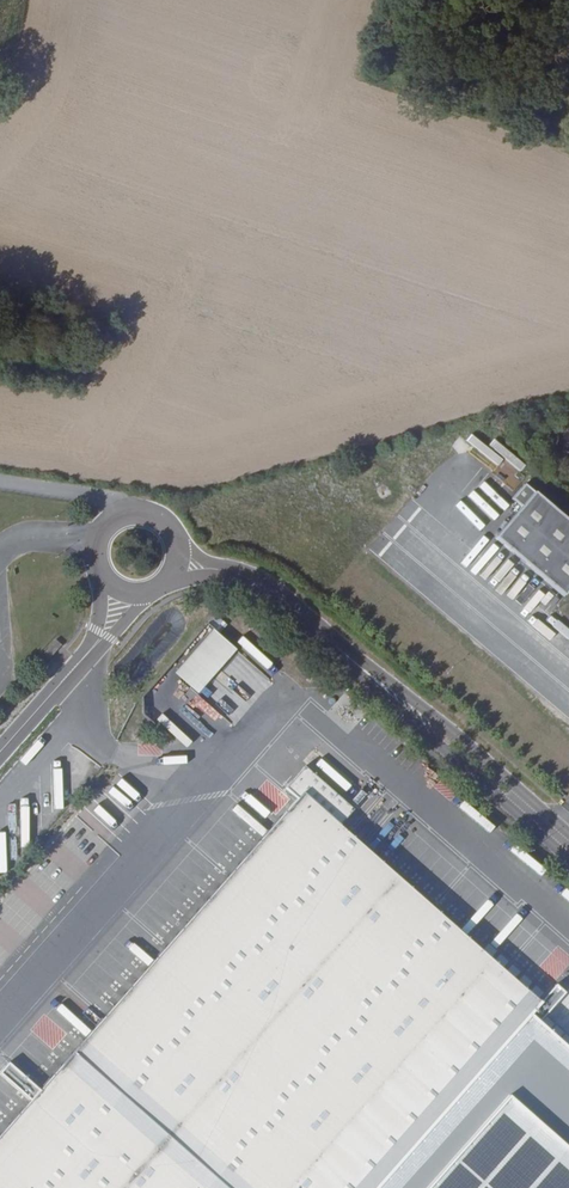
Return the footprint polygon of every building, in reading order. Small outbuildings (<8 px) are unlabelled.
[(519,471),(525,464),(496,438),(488,446),(472,432),(466,439),(496,467),(492,471),(512,489),(524,476),(519,471)] [(527,483),(515,498),(525,506),(499,538),(568,595),(568,594),(568,518),(527,483)] [(217,628),(175,676),(197,695),(239,647),(217,628)] [(45,653),(52,658),(63,645),(57,640),(45,653)] [(364,791),(306,744),(295,756),(353,804),(364,791)] [(290,794),(0,1131),(0,1187),(367,1187),(534,992),(341,827),(347,805),(296,762),(278,783),(290,794)]
